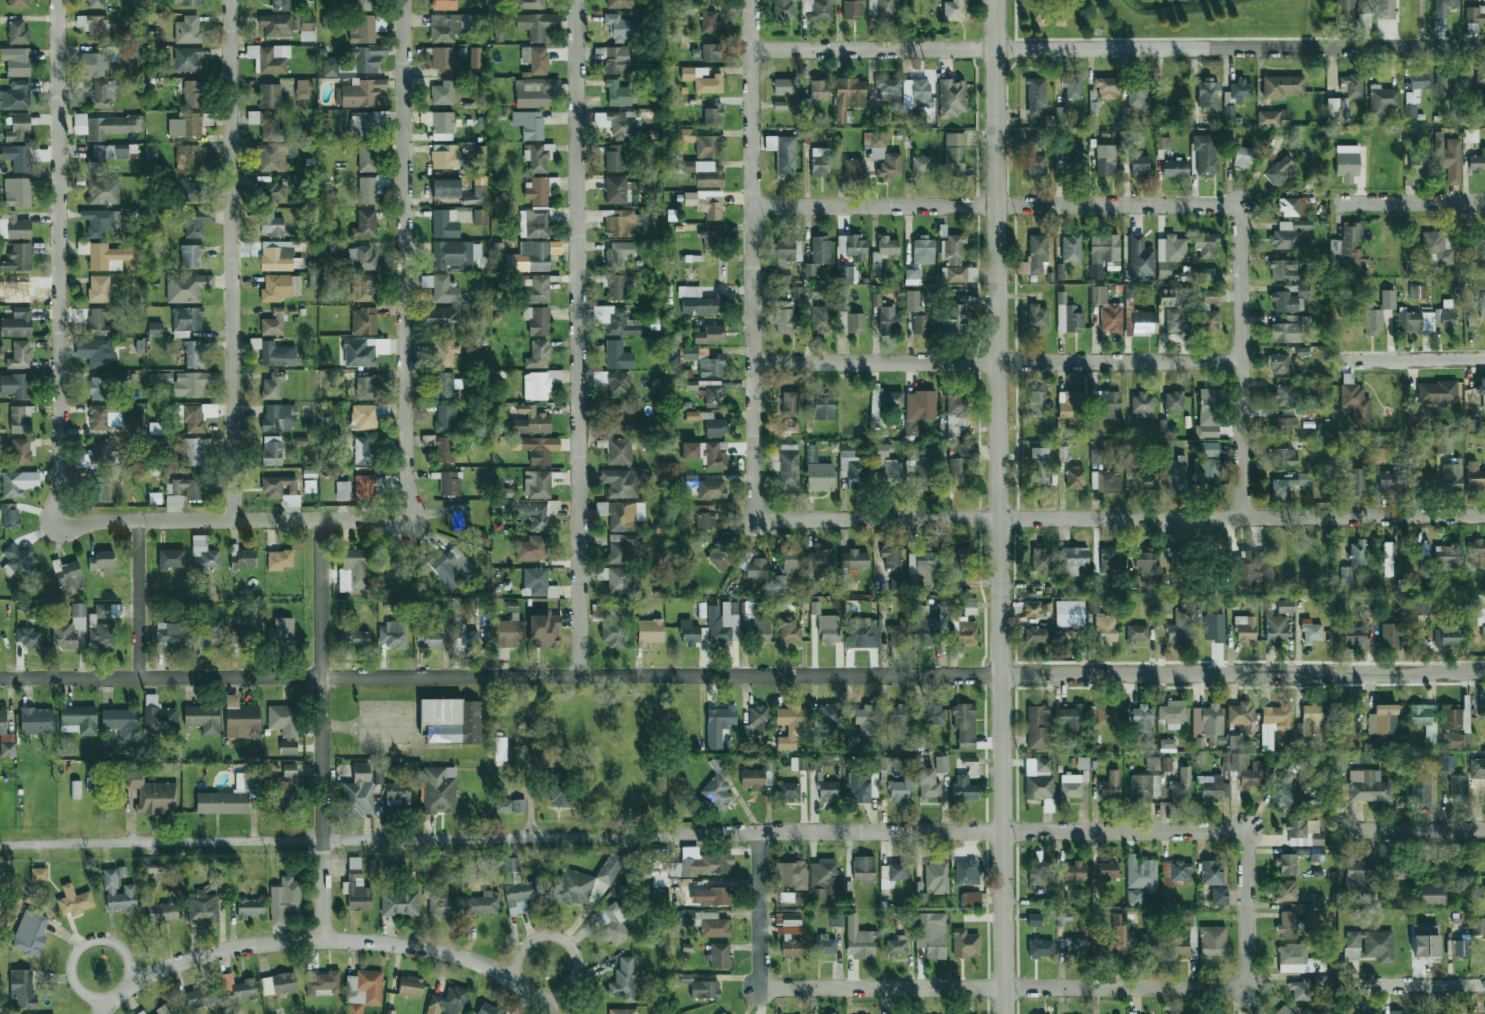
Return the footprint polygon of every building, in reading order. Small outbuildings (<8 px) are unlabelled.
[(8,8),(29,8),(29,0),(8,0),(8,8)] [(272,11),(293,11),(293,0),(271,0),(272,11)] [(371,11),(372,0),(349,0),(349,10),(371,11)] [(456,0),(448,0),(432,0),(432,10),(456,10),(456,0)] [(514,9),(546,8),(546,0),(514,0),(514,9)] [(635,8),(634,0),(607,0),(607,9),(635,8)] [(831,0),(811,0),(812,11),(807,11),(807,21),(832,20),(831,0)] [(848,1),(843,1),(843,19),(862,20),(862,0),(848,0),(848,1)] [(869,16),(897,16),(897,0),(869,0),(869,16)] [(964,20),(963,0),(951,0),(951,2),(943,2),(944,20),(964,20)] [(1353,23),(1354,0),(1335,0),(1334,23),(1353,23)] [(1370,27),(1370,0),(1358,0),(1357,27),(1370,27)] [(1395,0),(1376,0),(1375,18),(1394,19),(1395,0)] [(1434,18),(1447,18),(1447,8),(1459,8),(1459,0),(1434,0),(1434,18)] [(679,14),(693,15),(694,5),(679,5),(679,14)] [(1484,24),(1484,6),(1466,6),(1465,24),(1484,24)] [(702,32),(719,31),(718,11),(701,11),(702,32)] [(292,14),(258,15),(259,27),(264,27),(264,37),(293,37),(292,14)] [(454,42),(454,30),(476,30),(476,14),(430,15),(431,43),(454,42)] [(545,43),(545,29),(559,29),(559,14),(516,14),(516,29),(528,29),(528,42),(545,43)] [(620,14),(604,14),(604,25),(612,25),(613,42),(634,41),(633,19),(620,20),(620,14)] [(107,15),(76,16),(76,26),(86,26),(86,40),(107,40),(107,15)] [(175,43),(200,43),(200,15),(183,15),(183,21),(174,21),(175,43)] [(374,43),(375,16),(350,15),(349,43),(374,43)] [(314,38),(314,16),(294,16),(294,31),(301,31),(301,38),(314,38)] [(29,44),(28,28),(24,29),(24,20),(8,20),(8,44),(29,44)] [(721,44),(702,44),(701,61),(721,61),(721,44)] [(259,73),(286,73),(286,57),(290,57),(290,46),(259,46),(259,73)] [(385,76),(379,76),(379,57),(386,57),(386,46),(340,47),(340,64),(338,64),(338,78),(351,78),(351,87),(336,87),(336,107),(375,106),(375,98),(386,98),(385,76)] [(530,75),(547,75),(547,47),(521,46),(521,64),(530,64),(530,75)] [(604,74),(627,74),(628,47),(605,46),(604,74)] [(456,48),(432,47),(432,68),(456,69),(456,48)] [(0,48),(0,61),(6,61),(6,76),(30,76),(29,48),(0,48)] [(174,48),(174,72),(201,72),(201,48),(174,48)] [(470,68),(481,68),(481,48),(470,48),(470,68)] [(105,76),(105,53),(81,53),(81,76),(105,76)] [(322,58),(322,77),(337,77),(338,58),(322,58)] [(695,93),(722,92),(722,73),(713,74),(713,77),(707,77),(707,67),(681,68),(681,80),(694,80),(695,93)] [(1477,70),(1477,98),(1484,98),(1484,70),(1477,70)] [(1406,92),(1405,117),(1417,117),(1418,89),(1431,89),(1431,72),(1410,72),(1410,92),(1406,92)] [(1452,72),(1436,72),(1435,99),(1451,100),(1452,72)] [(1362,98),(1362,75),(1339,75),(1339,92),(1346,92),(1346,99),(1362,98)] [(1304,97),(1304,76),(1262,76),(1261,96),(1304,97)] [(1066,87),(1065,99),(1080,99),(1081,77),(1061,77),(1061,87),(1066,87)] [(774,79),(774,95),(794,94),(794,78),(774,79)] [(1045,108),(1045,78),(1027,79),(1027,117),(1040,117),(1040,108),(1045,108)] [(1096,99),(1117,99),(1118,78),(1096,78),(1096,99)] [(550,108),(550,92),(559,92),(560,80),(515,79),(515,107),(550,108)] [(606,106),(631,106),(631,87),(618,87),(618,79),(607,79),(606,106)] [(865,107),(865,79),(835,79),(835,124),(845,124),(845,108),(865,107)] [(900,102),(900,79),(878,79),(877,101),(900,102)] [(902,80),(903,108),(930,107),(930,79),(902,80)] [(966,112),(965,79),(938,80),(939,118),(957,118),(957,112),(966,112)] [(1148,79),(1128,79),(1128,106),(1139,106),(1139,110),(1148,110),(1148,79)] [(30,109),(29,80),(10,81),(11,91),(0,91),(0,110),(30,109)] [(114,81),(92,80),(92,108),(111,109),(111,100),(114,100),(114,81)] [(199,80),(183,81),(184,108),(200,108),(199,80)] [(308,99),(308,80),(295,80),(296,99),(308,99)] [(431,104),(454,105),(454,80),(442,80),(442,86),(431,86),(431,104)] [(811,99),(828,99),(827,80),(810,80),(811,99)] [(1198,80),(1197,107),(1218,107),(1219,81),(1198,80)] [(1252,80),(1231,81),(1232,104),(1242,104),(1242,98),(1252,98),(1252,80)] [(280,84),(259,84),(259,109),(280,108),(280,84)] [(1399,89),(1380,88),(1380,84),(1370,84),(1369,118),(1387,118),(1387,108),(1399,109),(1399,89)] [(1346,122),(1345,98),(1327,98),(1328,122),(1346,122)] [(1089,114),(1098,114),(1098,101),(1090,101),(1089,114)] [(704,105),(704,125),(722,125),(721,105),(704,105)] [(1123,107),(1123,119),(1132,119),(1132,107),(1123,107)] [(511,112),(511,126),(521,126),(522,141),(543,140),(542,111),(511,112)] [(1288,126),(1288,111),(1257,111),(1258,127),(1288,126)] [(278,112),(259,112),(260,141),(279,140),(278,112)] [(374,112),(350,113),(350,123),(340,123),(340,132),(349,131),(350,137),(375,136),(374,112)] [(454,140),(454,112),(423,112),(422,124),(432,124),(432,140),(454,140)] [(594,127),(612,127),(612,139),(638,139),(638,112),(594,112),(594,127)] [(168,119),(168,136),(201,136),(201,113),(182,113),(183,119),(168,119)] [(248,114),(248,124),(257,123),(256,113),(248,114)] [(86,118),(86,114),(74,114),(74,134),(86,134),(86,142),(105,141),(105,133),(143,132),(143,116),(86,118)] [(29,115),(6,115),(6,128),(5,128),(5,141),(26,141),(26,133),(29,132),(29,115)] [(677,129),(677,142),(695,142),(695,129),(677,129)] [(1478,130),(1464,129),(1463,142),(1478,143),(1478,130)] [(901,153),(886,153),(885,132),(864,132),(864,147),(870,147),(870,160),(879,160),(879,179),(901,179),(901,153)] [(964,175),(964,133),(945,133),(944,174),(964,175)] [(1198,150),(1197,176),(1216,176),(1217,135),(1192,135),(1192,150),(1198,150)] [(696,136),(696,157),(719,157),(719,146),(723,146),(723,136),(696,136)] [(795,137),(765,136),(765,150),(777,150),(776,177),(785,178),(785,173),(794,173),(795,137)] [(1170,137),(1156,138),(1156,149),(1171,149),(1170,137)] [(1461,139),(1446,138),(1446,148),(1437,148),(1437,168),(1447,168),(1446,185),(1460,185),(1461,139)] [(1416,185),(1416,179),(1428,179),(1428,143),(1411,143),(1411,168),(1405,168),(1405,185),(1416,185)] [(284,144),(254,145),(254,153),(259,153),(259,172),(285,171),(284,144)] [(1046,176),(1046,153),(1039,153),(1039,144),(1027,144),(1027,177),(1046,176)] [(201,145),(175,145),(176,173),(202,173),(201,145)] [(358,172),(376,172),(376,145),(358,145),(358,172)] [(459,169),(458,145),(432,145),(432,169),(459,169)] [(553,146),(523,145),(523,160),(530,161),(529,172),(546,172),(547,160),(553,160),(553,146)] [(606,172),(623,172),(623,145),(605,145),(606,172)] [(1096,175),(1116,175),(1115,145),(1095,145),(1096,175)] [(1359,146),(1335,145),(1335,176),(1341,176),(1341,184),(1352,184),(1352,176),(1358,176),(1359,146)] [(1252,148),(1235,146),(1233,165),(1250,168),(1252,148)] [(29,173),(30,148),(6,147),(6,159),(12,159),(12,172),(29,173)] [(1481,147),(1480,155),(1469,155),(1469,173),(1484,173),(1484,147),(1481,147)] [(829,148),(811,148),(811,176),(829,176),(829,148)] [(1081,148),(1064,148),(1063,169),(1081,170),(1081,148)] [(1130,176),(1149,175),(1149,156),(1138,156),(1138,150),(1129,150),(1130,176)] [(1290,177),(1285,172),(1294,165),(1286,155),(1263,173),(1276,188),(1290,177)] [(930,156),(912,157),(912,174),(930,174),(930,156)] [(863,159),(843,159),(844,177),(863,177),(863,159)] [(695,188),(723,187),(723,167),(714,167),(713,161),(679,161),(679,172),(695,172),(695,188)] [(1187,161),(1162,161),(1162,177),(1187,177),(1187,161)] [(389,177),(358,176),(358,204),(376,204),(376,193),(382,193),(382,186),(389,186),(389,177)] [(473,196),(462,196),(462,204),(487,205),(487,176),(474,176),(473,196)] [(605,204),(631,203),(631,189),(636,189),(636,182),(626,182),(626,176),(605,177),(605,204)] [(181,178),(182,201),(205,201),(204,177),(181,178)] [(531,206),(548,206),(548,177),(531,177),(531,188),(524,188),(524,199),(531,199),(531,206)] [(30,206),(30,178),(3,178),(4,206),(30,206)] [(88,205),(119,204),(119,178),(88,178),(88,205)] [(460,179),(432,180),(433,198),(460,197),(460,179)] [(284,182),(258,183),(259,205),(277,205),(277,200),(284,199),(284,182)] [(684,205),(696,206),(695,212),(705,212),(705,220),(722,220),(722,192),(684,191),(684,205)] [(1279,216),(1304,217),(1304,198),(1279,198),(1279,216)] [(214,224),(214,208),(184,209),(185,238),(204,238),(203,224),(214,224)] [(433,238),(458,238),(458,209),(432,210),(433,238)] [(487,210),(474,209),(473,224),(487,225),(487,210)] [(519,209),(520,238),(548,238),(547,209),(519,209)] [(31,219),(16,219),(16,211),(0,210),(0,238),(30,239),(31,219)] [(105,238),(105,229),(120,229),(120,210),(80,210),(80,219),(88,219),(88,238),(105,238)] [(283,217),(273,217),(273,210),(260,210),(260,236),(283,236),(283,217)] [(376,238),(376,210),(358,210),(358,228),(351,228),(351,238),(376,238)] [(613,216),(605,216),(605,238),(634,237),(633,224),(643,224),(643,214),(634,214),(634,210),(613,210),(613,216)] [(1300,231),(1312,230),(1311,220),(1278,221),(1278,232),(1270,232),(1271,249),(1300,249),(1300,231)] [(1361,223),(1342,222),(1342,240),(1330,239),(1329,254),(1348,255),(1347,264),(1365,265),(1365,249),(1361,248),(1361,223)] [(702,250),(721,249),(720,231),(702,232),(702,250)] [(1436,265),(1453,264),(1453,249),(1444,249),(1444,231),(1421,232),(1422,254),(1435,253),(1436,265)] [(1473,231),(1472,263),(1484,263),(1484,231),(1473,231)] [(961,243),(966,243),(966,234),(944,234),(945,264),(961,264),(961,243)] [(1090,234),(1090,279),(1104,280),(1104,267),(1118,267),(1119,235),(1090,234)] [(1143,234),(1129,234),(1130,281),(1144,280),(1144,276),(1154,276),(1154,248),(1143,248),(1143,234)] [(1186,261),(1186,238),(1175,238),(1175,234),(1165,234),(1165,239),(1157,239),(1157,279),(1170,279),(1170,262),(1186,261)] [(1215,259),(1215,234),(1192,235),(1193,250),(1200,249),(1200,259),(1215,259)] [(838,235),(838,255),(856,255),(856,262),(864,261),(864,235),(838,235)] [(1047,263),(1047,235),(1029,235),(1028,274),(1042,274),(1042,263),(1047,263)] [(1081,262),(1081,235),(1062,235),(1062,262),(1081,262)] [(829,236),(811,237),(811,263),(804,263),(805,276),(818,276),(817,264),(830,264),(829,236)] [(898,240),(888,240),(888,236),(878,236),(878,257),(898,257),(898,240)] [(934,264),(933,237),(912,238),(913,265),(934,264)] [(776,238),(776,280),(788,280),(789,261),(801,261),(801,238),(776,238)] [(549,270),(549,241),(520,242),(520,254),(506,254),(506,271),(549,270)] [(89,243),(89,271),(121,270),(121,259),(142,259),(142,242),(127,242),(127,248),(108,248),(108,243),(89,243)] [(261,271),(293,271),(293,247),(280,246),(281,242),(262,242),(261,271)] [(432,242),(433,271),(446,270),(446,266),(472,266),(472,260),(481,259),(481,242),(432,242)] [(634,257),(634,242),(607,242),(607,270),(623,270),(624,257),(634,257)] [(9,243),(10,261),(0,261),(0,271),(31,271),(30,243),(9,243)] [(202,245),(180,245),(179,268),(202,268),(202,245)] [(371,247),(348,247),(348,271),(376,270),(376,255),(371,255),(371,247)] [(1271,279),(1301,279),(1300,260),(1270,260),(1271,279)] [(837,267),(838,282),(857,281),(856,266),(837,267)] [(947,282),(967,282),(967,267),(947,267),(947,282)] [(1199,282),(1214,282),(1214,268),(1200,268),(1199,282)] [(906,279),(920,279),(921,275),(910,274),(910,270),(906,270),(906,279)] [(166,275),(167,303),(200,303),(200,289),(214,288),(214,274),(166,275)] [(374,302),(375,274),(352,274),(352,301),(374,302)] [(260,302),(281,302),(281,298),(291,298),(291,275),(264,275),(264,288),(260,288),(260,302)] [(433,303),(460,302),(459,287),(449,287),(449,275),(421,276),(421,287),(433,287),(433,303)] [(549,303),(549,275),(531,275),(531,285),(523,286),(523,303),(549,303)] [(628,275),(607,275),(606,301),(627,301),(628,275)] [(88,276),(89,303),(110,302),(109,276),(88,276)] [(826,296),(826,285),(816,286),(816,296),(826,296)] [(1309,285),(1297,285),(1297,297),(1309,297),(1309,285)] [(1425,285),(1410,286),(1410,299),(1425,298),(1425,285)] [(701,287),(678,286),(678,297),(701,297),(701,287)] [(1091,304),(1107,303),(1107,286),(1090,286),(1091,304)] [(802,287),(792,287),(792,299),(802,299),(802,287)] [(1157,306),(1171,306),(1172,290),(1158,289),(1157,306)] [(1203,303),(1219,303),(1219,290),(1203,290),(1203,303)] [(1395,309),(1395,290),(1381,290),(1381,309),(1395,309)] [(906,312),(920,312),(920,291),(905,291),(906,312)] [(1275,312),(1303,311),(1303,297),(1290,298),(1290,291),(1270,292),(1270,302),(1274,302),(1275,312)] [(1057,332),(1083,332),(1083,313),(1076,313),(1076,305),(1066,305),(1066,292),(1057,292),(1057,332)] [(966,294),(947,293),(945,334),(964,334),(966,294)] [(715,298),(681,298),(682,314),(724,313),(724,294),(715,294),(715,298)] [(881,294),(871,294),(872,306),(881,306),(881,294)] [(1455,300),(1443,299),(1443,309),(1435,309),(1434,324),(1454,325),(1455,300)] [(1029,303),(1029,329),(1047,329),(1047,307),(1039,307),(1039,303),(1029,303)] [(1165,332),(1184,332),(1185,304),(1175,304),(1174,308),(1165,308),(1165,332)] [(486,323),(487,306),(477,305),(477,323),(486,323)] [(1122,333),(1121,305),(1100,305),(1100,333),(1122,333)] [(1365,305),(1365,333),(1381,334),(1382,305),(1365,305)] [(459,306),(423,307),(423,325),(432,325),(433,333),(459,333),(459,306)] [(627,320),(627,306),(593,307),(594,322),(606,322),(607,335),(640,335),(640,319),(627,320)] [(811,331),(830,332),(830,306),(811,306),(811,331)] [(894,306),(880,307),(880,315),(874,315),(874,324),(879,324),(879,333),(900,332),(900,313),(894,314),(894,306)] [(261,336),(284,335),(283,307),(272,307),(272,318),(261,319),(261,336)] [(523,319),(528,319),(528,336),(550,336),(549,307),(523,308),(523,319)] [(31,308),(13,308),(13,318),(0,318),(0,337),(31,336),(31,308)] [(106,308),(89,308),(89,336),(108,336),(108,325),(105,325),(106,308)] [(188,338),(188,331),(202,331),(202,308),(173,308),(172,337),(188,338)] [(352,309),(352,335),(377,335),(377,308),(352,309)] [(775,334),(794,334),(794,309),(776,309),(775,334)] [(1218,311),(1200,311),(1199,333),(1217,333),(1218,311)] [(1398,311),(1398,330),(1433,331),(1433,312),(1398,311)] [(1156,334),(1156,312),(1131,312),(1131,334),(1156,334)] [(864,314),(846,313),(846,333),(864,333),(864,314)] [(913,315),(912,334),(932,334),(933,315),(913,315)] [(1270,324),(1270,343),(1300,343),(1299,315),(1285,316),(1285,323),(1270,324)] [(1477,315),(1468,315),(1468,330),(1477,330),(1477,315)] [(148,337),(162,337),(162,323),(148,323),(148,337)] [(704,326),(705,331),(694,332),(694,344),(724,343),(723,325),(704,326)] [(389,339),(344,339),(344,366),(376,367),(377,353),(389,354),(389,339)] [(5,369),(30,368),(30,340),(13,341),(13,358),(5,358),(5,369)] [(76,358),(89,359),(89,368),(109,368),(109,359),(112,359),(112,340),(76,340),(76,358)] [(203,368),(202,340),(185,341),(185,368),(203,368)] [(296,347),(275,346),(275,341),(261,340),(260,365),(296,366),(296,347)] [(525,368),(549,368),(549,340),(531,340),(531,358),(525,357),(525,368)] [(606,369),(633,368),(633,352),(622,352),(622,340),(606,340),(606,369)] [(453,367),(453,353),(459,353),(459,341),(435,341),(435,367),(453,367)] [(683,360),(698,359),(698,348),(683,348),(683,360)] [(1289,373),(1288,353),(1270,354),(1270,373),(1289,373)] [(699,357),(700,377),(724,376),(724,356),(699,357)] [(342,371),(332,371),(332,381),(342,381),(342,371)] [(549,399),(549,382),(562,382),(562,371),(524,372),(524,400),(549,399)] [(217,372),(174,373),(149,373),(149,383),(172,383),(172,396),(202,396),(202,386),(217,386),(217,372)] [(434,398),(453,397),(453,389),(463,388),(462,379),(453,379),(453,372),(434,372),(434,398)] [(630,373),(607,372),(607,396),(629,397),(630,373)] [(261,399),(283,399),(283,373),(270,373),(270,379),(261,379),(261,399)] [(12,394),(12,399),(30,399),(30,374),(0,374),(0,386),(0,394),(12,394)] [(106,400),(107,377),(89,377),(89,400),(106,400)] [(372,377),(355,377),(355,400),(377,399),(376,385),(372,385),(372,377)] [(697,380),(685,380),(685,390),(698,389),(697,380)] [(1371,423),(1370,398),(1363,398),(1363,380),(1341,380),(1341,408),(1352,408),(1352,423),(1371,423)] [(1417,403),(1457,403),(1457,382),(1417,381),(1417,403)] [(870,428),(883,428),(884,407),(903,408),(903,391),(878,391),(879,384),(871,383),(870,428)] [(1276,406),(1291,406),(1291,385),(1275,385),(1276,406)] [(725,387),(705,387),(705,407),(725,407),(725,387)] [(1048,415),(1047,389),(1028,389),(1029,416),(1048,415)] [(1218,438),(1219,389),(1200,389),(1199,426),(1195,426),(1195,437),(1218,438)] [(797,390),(780,391),(782,417),(798,416),(797,390)] [(833,420),(835,392),(814,391),(813,419),(833,420)] [(936,392),(906,391),(905,433),(916,433),(916,420),(935,420),(936,392)] [(1082,391),(1058,391),(1058,420),(1082,420),(1082,391)] [(1120,419),(1120,391),(1101,391),(1101,418),(1120,419)] [(1165,392),(1165,413),(1183,412),(1183,391),(1165,392)] [(946,393),(947,426),(965,425),(964,393),(946,393)] [(1153,412),(1153,394),(1131,394),(1132,418),(1144,418),(1144,412),(1153,412)] [(205,433),(204,417),(217,417),(217,404),(175,405),(176,422),(186,422),(186,433),(205,433)] [(356,430),(377,429),(376,404),(351,405),(352,422),(356,422),(356,430)] [(378,417),(389,417),(388,404),(377,404),(378,417)] [(455,432),(455,404),(436,405),(436,432),(455,432)] [(623,404),(606,404),(607,433),(641,432),(640,417),(624,417),(623,404)] [(89,429),(115,429),(115,414),(120,413),(120,405),(89,405),(89,429)] [(296,405),(263,405),(262,431),(296,431),(296,405)] [(550,434),(550,414),(535,414),(536,405),(516,405),(516,414),(526,414),(526,419),(512,419),(511,433),(550,434)] [(10,434),(32,433),(32,406),(10,406),(10,434)] [(1407,424),(1420,424),(1421,407),(1407,407),(1407,424)] [(724,419),(712,419),(712,413),(705,413),(706,437),(725,437),(724,419)] [(1291,435),(1291,425),(1297,425),(1297,417),(1271,417),(1272,435),(1291,435)] [(281,466),(282,436),(263,436),(263,465),(281,466)] [(435,437),(436,462),(455,462),(454,436),(435,437)] [(368,437),(354,437),(355,466),(377,465),(377,448),(368,449),(368,437)] [(560,451),(559,437),(511,438),(511,450),(530,450),(530,466),(550,465),(550,451),(560,451)] [(35,438),(12,439),(12,465),(35,464),(35,438)] [(184,465),(205,466),(206,447),(209,447),(210,439),(185,438),(184,465)] [(631,464),(631,449),(636,449),(635,438),(606,438),(607,465),(631,464)] [(1452,454),(1453,439),(1436,438),(1435,453),(1452,454)] [(111,440),(91,439),(90,465),(110,466),(111,440)] [(698,442),(682,442),(682,459),(699,459),(698,442)] [(718,442),(704,443),(704,469),(726,469),(725,449),(719,450),(718,442)] [(1219,442),(1200,443),(1200,457),(1219,457),(1219,442)] [(948,488),(966,487),(965,457),(968,457),(967,443),(946,444),(948,488)] [(797,486),(798,445),(780,444),(779,490),(789,490),(789,486),(797,486)] [(902,488),(902,460),(891,459),(891,444),(874,444),(874,469),(881,469),(880,488),(902,488)] [(817,445),(807,445),(807,462),(817,462),(817,445)] [(906,460),(916,461),(915,489),(933,490),(934,457),(918,457),(919,446),(907,445),(906,460)] [(1067,461),(1068,446),(1059,446),(1058,461),(1067,461)] [(1048,447),(1030,448),(1031,490),(1049,489),(1048,447)] [(1297,466),(1296,448),(1273,449),(1273,467),(1297,466)] [(1091,463),(1103,463),(1103,449),(1091,449),(1091,463)] [(866,460),(854,460),(854,450),(839,451),(840,477),(847,476),(847,489),(867,489),(866,460)] [(778,470),(778,451),(770,451),(770,470),(778,470)] [(1186,489),(1186,457),(1166,458),(1167,483),(1163,483),(1163,490),(1186,489)] [(1218,458),(1199,459),(1200,482),(1219,482),(1218,458)] [(1442,464),(1443,490),(1462,490),(1461,458),(1454,458),(1454,464),(1442,464)] [(1467,461),(1468,489),(1484,489),(1484,470),(1477,470),(1477,461),(1467,461)] [(1067,489),(1084,489),(1083,467),(1066,468),(1067,489)] [(1364,492),(1364,469),(1347,469),(1347,492),(1364,492)] [(645,470),(601,470),(601,483),(607,483),(607,498),(638,498),(638,484),(645,484),(645,470)] [(813,489),(832,489),(832,471),(813,470),(813,489)] [(550,499),(551,471),(525,471),(525,498),(550,499)] [(1094,493),(1119,493),(1119,471),(1093,471),(1094,493)] [(1379,489),(1405,490),(1406,472),(1379,471),(1379,489)] [(38,488),(38,472),(2,472),(3,498),(25,498),(25,489),(38,488)] [(461,496),(460,472),(440,472),(440,496),(461,496)] [(1432,472),(1411,472),(1412,488),(1433,487),(1432,472)] [(1156,490),(1157,474),(1141,473),(1140,488),(1156,490)] [(1310,485),(1310,473),(1298,473),(1298,479),(1271,480),(1272,497),(1290,497),(1290,486),(1310,485)] [(685,487),(697,487),(698,475),(685,474),(685,487)] [(355,475),(355,498),(375,499),(375,476),(355,475)] [(263,499),(282,498),(282,487),(287,486),(288,494),(297,494),(297,476),(263,477),(263,499)] [(167,507),(183,507),(183,500),(203,500),(203,480),(167,479),(167,507)] [(699,498),(725,498),(725,480),(698,480),(699,498)] [(350,482),(336,482),(336,499),(350,499),(350,482)] [(108,484),(94,484),(94,500),(107,501),(108,484)] [(299,495),(282,495),(282,507),(300,506),(299,495)] [(511,501),(498,501),(498,509),(511,509),(511,501)] [(515,502),(515,519),(530,519),(530,531),(551,532),(551,515),(558,515),(558,502),(515,502)] [(610,531),(636,531),(635,521),(645,521),(645,502),(596,503),(596,514),(610,514),(610,531)] [(19,528),(19,509),(13,509),(13,503),(1,503),(2,528),(19,528)] [(446,506),(447,531),(472,530),(471,505),(446,506)] [(695,529),(715,529),(715,505),(694,506),(695,529)] [(487,532),(474,530),(471,543),(484,546),(487,532)] [(637,548),(638,535),(609,534),(608,564),(629,564),(629,548),(637,548)] [(207,535),(192,535),(193,568),(219,568),(219,549),(207,550),(207,535)] [(547,535),(528,535),(528,541),(516,541),(516,560),(547,559),(547,535)] [(739,559),(728,537),(712,545),(715,551),(707,555),(716,572),(739,559)] [(1484,567),(1484,540),(1468,540),(1469,568),(1484,567)] [(1366,541),(1350,541),(1350,565),(1366,565),(1366,541)] [(1397,557),(1397,542),(1382,542),(1383,576),(1392,576),(1391,557),(1397,557)] [(26,572),(39,559),(26,547),(21,552),(11,543),(1,553),(9,560),(1,569),(9,577),(20,566),(26,572)] [(1459,545),(1435,545),(1435,570),(1460,570),(1459,545)] [(450,591),(476,571),(456,546),(444,555),(441,551),(427,562),(450,591)] [(1088,547),(1062,548),(1062,575),(1078,575),(1077,566),(1088,566),(1088,547)] [(1118,574),(1118,548),(1101,547),(1101,573),(1118,574)] [(1171,567),(1186,567),(1186,547),(1167,547),(1167,556),(1172,556),(1171,567)] [(256,549),(231,548),(230,568),(255,569),(256,549)] [(868,553),(857,553),(857,548),(848,548),(848,553),(840,553),(840,568),(843,568),(842,589),(856,589),(857,568),(868,568),(868,553)] [(885,569),(900,568),(900,548),(880,548),(881,557),(885,557),(885,569)] [(950,571),(966,571),(965,548),(950,549),(950,571)] [(184,550),(159,549),(159,568),(184,569),(184,550)] [(367,549),(342,549),(342,568),(338,569),(339,591),(368,590),(367,549)] [(1137,574),(1155,574),(1154,549),(1137,550),(1137,574)] [(113,550),(96,551),(96,557),(89,557),(89,570),(102,570),(102,576),(113,576),(113,550)] [(799,550),(782,550),(782,574),(800,574),(799,550)] [(832,551),(808,550),(807,577),(832,577),(832,551)] [(1236,550),(1237,591),(1255,591),(1254,550),(1236,550)] [(292,551),(267,551),(267,571),(283,570),(283,567),(293,567),(292,551)] [(1256,569),(1264,568),(1262,551),(1254,552),(1256,569)] [(908,552),(909,575),(923,575),(923,585),(936,585),(935,552),(908,552)] [(1050,574),(1051,553),(1037,552),(1036,573),(1050,574)] [(766,559),(746,559),(746,580),(766,580),(766,559)] [(64,585),(66,592),(84,587),(78,561),(53,567),(59,586),(64,585)] [(1340,586),(1352,586),(1351,566),(1340,567),(1340,586)] [(548,568),(523,568),(523,588),(530,588),(530,596),(557,596),(557,586),(547,586),(548,568)] [(608,593),(632,593),(631,568),(598,568),(598,580),(608,580),(608,593)] [(1140,587),(1140,575),(1128,576),(1128,588),(1140,587)] [(1277,613),(1293,613),(1293,601),(1278,600),(1277,613)] [(506,610),(517,611),(518,601),(507,601),(506,610)] [(739,601),(720,601),(720,605),(709,605),(709,642),(739,641),(739,601)] [(753,601),(744,601),(744,613),(753,613),(753,601)] [(977,601),(963,601),(963,614),(977,615),(977,601)] [(1024,617),(1040,617),(1040,601),(1024,601),(1024,617)] [(1055,601),(1056,626),(1084,626),(1084,601),(1055,601)] [(1099,613),(1099,601),(1088,601),(1087,613),(1099,613)] [(1170,613),(1169,601),(1158,602),(1158,605),(1160,605),(1160,613),(1170,613)] [(1427,601),(1416,601),(1416,614),(1427,614),(1427,601)] [(447,602),(435,602),(435,614),(448,614),(447,602)] [(810,614),(818,614),(818,602),(811,602),(810,614)] [(85,603),(71,604),(72,623),(52,624),(53,648),(77,648),(76,631),(85,630),(85,603)] [(95,618),(122,618),(122,604),(94,605),(95,618)] [(601,642),(608,642),(608,647),(626,648),(626,606),(603,606),(603,622),(601,622),(601,642)] [(939,647),(940,618),(926,618),(927,606),(919,606),(917,646),(939,647)] [(478,630),(465,630),(465,609),(454,609),(453,639),(460,639),(459,647),(478,647),(478,630)] [(1189,609),(1174,609),(1175,624),(1167,624),(1167,641),(1190,641),(1189,609)] [(1476,620),(1484,621),(1484,610),(1477,609),(1476,620)] [(530,615),(530,647),(559,648),(559,615),(549,615),(549,610),(538,610),(538,615),(530,615)] [(1286,616),(1271,616),(1271,610),(1265,610),(1266,645),(1277,645),(1277,641),(1286,641),(1286,616)] [(1224,614),(1205,614),(1205,641),(1224,641),(1224,614)] [(1117,642),(1117,616),(1097,615),(1096,641),(1117,642)] [(838,616),(819,616),(820,644),(839,644),(838,616)] [(1255,643),(1255,616),(1236,616),(1235,643),(1255,643)] [(801,641),(800,627),(796,627),(795,617),(778,617),(779,642),(801,641)] [(976,621),(967,621),(967,617),(952,617),(953,657),(961,657),(961,643),(976,643),(976,621)] [(274,642),(292,642),(293,618),(275,618),(274,642)] [(770,641),(769,618),(752,619),(753,642),(770,641)] [(878,648),(878,618),(847,619),(848,648),(878,648)] [(1322,624),(1310,624),(1310,618),(1302,618),(1302,645),(1312,645),(1312,641),(1322,641),(1322,624)] [(663,620),(638,619),(637,647),(645,648),(645,642),(663,642),(663,620)] [(700,626),(692,626),(692,619),(681,619),(681,645),(700,644),(700,626)] [(524,643),(525,621),(496,620),(496,647),(512,647),(512,643),(524,643)] [(898,625),(888,625),(887,642),(907,643),(908,620),(899,620),(898,625)] [(219,622),(196,622),(195,646),(219,647),(219,622)] [(406,647),(405,622),(379,623),(379,647),(406,647)] [(166,646),(184,647),(184,623),(156,623),(155,653),(166,653),(166,646)] [(1380,624),(1381,650),(1400,649),(1399,623),(1380,624)] [(89,647),(114,647),(115,625),(89,624),(89,647)] [(1147,625),(1126,626),(1127,642),(1148,642),(1147,625)] [(1050,628),(1025,627),(1024,643),(1049,644),(1050,628)] [(1463,627),(1434,627),(1434,646),(1462,646),(1463,627)] [(40,629),(15,628),(15,642),(23,642),(23,648),(40,648),(40,629)] [(1343,648),(1367,649),(1368,628),(1344,628),(1343,648)] [(256,630),(230,629),(230,649),(237,649),(237,647),(255,647),(256,630)] [(369,630),(344,630),(344,645),(369,646),(369,630)] [(441,630),(417,630),(416,641),(424,641),(424,647),(441,647),(441,630)] [(496,659),(508,659),(508,648),(497,648),(496,659)] [(177,708),(158,708),(158,694),(145,694),(144,732),(177,732),(177,708)] [(238,705),(238,695),(226,694),(225,737),(259,738),(260,706),(238,705)] [(480,699),(420,700),(420,725),(426,725),(426,743),(480,742),(480,699)] [(1158,706),(1158,720),(1167,720),(1167,729),(1179,729),(1179,721),(1185,721),(1185,700),(1166,701),(1166,706),(1158,706)] [(943,724),(942,701),(922,701),(923,724),(943,724)] [(1227,705),(1227,724),(1254,724),(1253,701),(1238,701),(1239,705),(1227,705)] [(1209,707),(1192,708),(1193,738),(1222,738),(1221,702),(1209,703),(1209,707)] [(957,748),(975,748),(974,703),(952,704),(953,728),(957,728),(957,748)] [(1075,708),(1055,709),(1055,725),(1064,724),(1064,731),(1083,730),(1083,703),(1075,704),(1075,708)] [(842,704),(818,704),(817,724),(842,725),(842,704)] [(1398,704),(1375,705),(1375,714),(1368,714),(1369,738),(1398,737),(1398,704)] [(1409,725),(1425,726),(1424,748),(1435,749),(1436,717),(1436,705),(1410,704),(1409,725)] [(1465,730),(1466,705),(1441,704),(1440,730),(1465,730)] [(184,705),(183,725),(202,725),(201,735),(218,735),(219,706),(184,705)] [(715,710),(715,727),(736,727),(736,705),(728,705),(728,710),(715,710)] [(874,724),(874,705),(853,705),(853,725),(859,724),(860,735),(869,734),(869,724),(874,724)] [(907,724),(907,705),(888,706),(889,725),(907,724)] [(1151,705),(1138,706),(1138,708),(1132,708),(1133,737),(1152,737),(1151,705)] [(1262,707),(1261,724),(1270,724),(1270,729),(1291,729),(1291,705),(1280,705),(1280,707),(1262,707)] [(1319,705),(1302,705),(1302,723),(1297,723),(1297,735),(1320,735),(1319,705)] [(96,706),(60,707),(61,729),(78,729),(78,736),(97,735),(96,706)] [(296,738),(297,706),(269,706),(268,728),(281,729),(281,737),(296,738)] [(750,706),(749,734),(767,735),(768,706),(750,706)] [(776,709),(776,725),(787,725),(787,737),(779,737),(779,750),(796,750),(795,736),(805,735),(805,706),(791,707),(791,709),(776,709)] [(1027,749),(1049,748),(1048,706),(1027,706),(1027,749)] [(1096,724),(1115,724),(1116,707),(1097,706),(1096,724)] [(20,708),(20,729),(52,730),(53,708),(20,708)] [(101,709),(101,729),(119,729),(119,742),(137,742),(137,709),(101,709)] [(1444,748),(1469,748),(1468,733),(1444,734),(1444,748)] [(1242,735),(1228,735),(1229,749),(1242,749),(1242,735)] [(1175,752),(1175,739),(1160,740),(1160,752),(1175,752)] [(297,754),(297,741),(281,741),(280,754),(297,754)] [(1451,775),(1451,756),(1438,755),(1438,774),(1451,775)] [(948,772),(948,756),(935,756),(936,773),(948,772)] [(805,769),(804,757),(790,759),(792,771),(805,769)] [(889,757),(879,758),(880,770),(889,769),(889,757)] [(978,800),(977,784),(968,785),(968,777),(978,777),(978,757),(956,758),(957,782),(952,782),(953,801),(978,800)] [(1146,770),(1160,771),(1160,757),(1146,757),(1146,770)] [(1171,757),(1162,757),(1162,772),(1171,772),(1171,757)] [(1266,761),(1248,762),(1248,757),(1231,758),(1232,770),(1240,769),(1241,791),(1249,790),(1249,786),(1259,785),(1259,779),(1267,778),(1266,761)] [(708,764),(717,772),(699,792),(721,812),(734,798),(724,789),(734,777),(713,758),(708,764)] [(1052,758),(1025,759),(1025,800),(1052,799),(1052,758)] [(1088,758),(1077,758),(1077,769),(1089,769),(1088,758)] [(1290,779),(1302,767),(1292,758),(1275,776),(1284,784),(1272,797),(1285,809),(1303,791),(1290,779)] [(742,786),(750,786),(751,789),(765,788),(765,771),(772,771),(772,759),(762,760),(763,770),(741,770),(742,786)] [(1470,759),(1469,779),(1484,779),(1484,759),(1470,759)] [(371,762),(352,763),(353,783),(342,783),(343,817),(372,816),(371,762)] [(296,764),(283,764),(283,777),(296,777),(296,764)] [(1190,767),(1179,766),(1179,781),(1171,781),(1171,802),(1190,802),(1190,767)] [(423,813),(454,814),(455,767),(424,767),(423,813)] [(382,768),(374,768),(374,784),(383,784),(382,768)] [(918,802),(928,802),(928,797),(940,797),(940,782),(934,783),(934,768),(918,769),(918,802)] [(1119,770),(1108,770),(1108,781),(1100,781),(1101,799),(1120,798),(1119,770)] [(1350,801),(1391,800),(1391,782),(1380,782),(1380,770),(1349,770),(1350,801)] [(177,783),(143,783),(143,771),(127,771),(127,789),(138,789),(138,805),(134,805),(134,814),(177,814),(177,783)] [(877,797),(877,781),(863,781),(863,773),(849,772),(848,803),(870,803),(870,797),(877,797)] [(196,792),(196,813),(248,814),(248,799),(259,799),(259,773),(235,773),(235,793),(196,792)] [(1430,805),(1431,773),(1411,773),(1410,805),(1430,805)] [(550,806),(571,805),(570,774),(550,774),(550,806)] [(911,775),(903,774),(903,781),(890,781),(889,800),(911,800),(911,775)] [(1081,797),(1081,775),(1061,774),(1060,797),(1081,797)] [(1160,797),(1161,776),(1131,774),(1130,800),(1152,801),(1152,796),(1160,797)] [(1229,783),(1222,783),(1222,775),(1200,776),(1200,799),(1230,798),(1229,783)] [(1451,801),(1466,801),(1465,775),(1450,775),(1451,801)] [(838,800),(837,781),(818,782),(818,800),(838,800)] [(291,782),(273,782),(274,815),(292,815),(291,782)] [(799,799),(800,783),(779,782),(778,803),(790,803),(790,798),(799,799)] [(384,805),(409,805),(409,783),(384,784),(384,805)] [(525,812),(525,799),(496,800),(496,812),(525,812)] [(1287,845),(1323,846),(1323,833),(1319,833),(1319,820),(1287,820),(1287,845)] [(1310,861),(1323,861),(1323,847),(1310,847),(1310,861)] [(625,861),(611,852),(595,877),(609,886),(625,861)] [(1128,888),(1145,888),(1145,893),(1156,892),(1156,859),(1139,860),(1139,853),(1127,853),(1128,888)] [(1296,855),(1275,855),(1275,866),(1280,866),(1279,875),(1296,875),(1296,855)] [(875,857),(854,856),(853,880),(874,881),(875,857)] [(371,888),(361,887),(361,857),(348,857),(347,882),(342,882),(342,894),(348,894),(348,911),(371,911),(371,888)] [(519,857),(504,858),(506,915),(527,914),(526,899),(540,899),(540,881),(520,882),(519,857)] [(826,893),(838,893),(837,859),(810,860),(810,904),(826,903),(826,893)] [(948,859),(925,859),(926,893),(948,893),(948,859)] [(1371,860),(1347,859),(1346,886),(1370,887),(1371,860)] [(1084,880),(1084,860),(1073,861),(1073,865),(1064,865),(1065,881),(1084,880)] [(1224,861),(1201,860),(1201,884),(1223,885),(1224,861)] [(978,861),(956,861),(955,884),(977,884),(978,861)] [(1029,861),(1029,884),(1048,885),(1049,862),(1029,861)] [(1192,862),(1170,861),(1170,879),(1192,880),(1192,862)] [(806,862),(778,862),(777,884),(793,884),(793,889),(806,889),(806,862)] [(880,863),(881,889),(889,888),(889,880),(908,880),(907,862),(880,863)] [(1099,880),(1118,880),(1118,862),(1099,863),(1099,880)] [(166,864),(145,865),(145,879),(167,879),(166,864)] [(106,912),(136,910),(135,884),(123,885),(123,893),(118,894),(117,878),(126,877),(126,867),(103,869),(106,912)] [(572,901),(586,905),(595,879),(563,867),(552,898),(571,905),(572,901)] [(1393,881),(1393,878),(1407,877),(1407,867),(1383,867),(1383,881),(1393,881)] [(47,868),(31,868),(31,881),(46,881),(47,868)] [(225,872),(209,872),(209,887),(225,887),(225,872)] [(300,881),(293,881),(293,876),(280,876),(280,887),(269,887),(270,926),(284,925),(284,913),(301,913),(300,881)] [(1277,902),(1296,901),(1296,881),(1276,881),(1277,902)] [(90,890),(75,895),(70,882),(61,885),(65,897),(56,900),(61,915),(70,912),(71,916),(95,907),(90,890)] [(1445,885),(1415,884),(1414,905),(1444,905),(1445,885)] [(1227,886),(1211,886),(1211,905),(1228,905),(1227,886)] [(730,888),(691,888),(691,905),(730,905),(730,888)] [(187,897),(188,923),(218,922),(217,895),(205,895),(205,889),(195,890),(195,897),(187,897)] [(381,916),(418,915),(418,890),(381,891),(381,916)] [(1128,905),(1143,905),(1143,890),(1127,890),(1128,905)] [(962,907),(980,907),(981,892),(962,891),(962,907)] [(779,902),(807,903),(807,893),(780,892),(779,902)] [(464,915),(499,914),(498,893),(483,893),(483,897),(464,897),(464,915)] [(456,896),(429,897),(429,917),(457,917),(456,896)] [(1313,897),(1313,906),(1324,906),(1324,896),(1313,897)] [(237,920),(246,920),(246,916),(263,915),(263,899),(237,899),(237,920)] [(622,920),(627,918),(618,901),(594,913),(611,946),(630,937),(622,920)] [(147,904),(148,922),(178,922),(177,903),(147,904)] [(1040,927),(1041,910),(1029,910),(1028,926),(1040,927)] [(699,937),(730,937),(730,919),(717,919),(717,912),(681,911),(681,922),(679,922),(679,926),(699,926),(699,937)] [(1280,911),(1280,925),(1278,925),(1278,938),(1297,938),(1296,929),(1298,929),(1297,911),(1280,911)] [(21,917),(9,947),(35,957),(50,918),(35,912),(32,921),(21,917)] [(802,933),(802,913),(781,914),(781,926),(776,927),(777,934),(802,933)] [(874,959),(874,939),(878,939),(878,931),(857,931),(857,913),(847,913),(846,958),(874,959)] [(944,913),(916,913),(916,947),(926,947),(926,959),(945,959),(944,913)] [(1057,926),(1064,926),(1064,920),(1071,920),(1072,913),(1058,913),(1057,926)] [(843,914),(830,914),(830,926),(843,926),(843,914)] [(1112,939),(1102,939),(1102,954),(1125,954),(1126,914),(1112,914),(1112,939)] [(1472,935),(1484,935),(1484,918),(1473,918),(1472,935)] [(1225,956),(1226,926),(1200,926),(1200,956),(1225,956)] [(979,935),(965,934),(965,929),(953,929),(953,956),(979,957),(979,935)] [(1135,947),(1144,946),(1145,956),(1156,955),(1155,931),(1135,932),(1135,947)] [(1345,931),(1345,947),(1362,947),(1362,957),(1378,957),(1378,964),(1393,963),(1393,931),(1345,931)] [(1196,933),(1189,933),(1189,938),(1168,938),(1168,958),(1179,958),(1178,954),(1189,954),(1190,959),(1196,959),(1196,933)] [(836,939),(828,939),(828,934),(816,934),(815,958),(826,958),(827,953),(835,954),(836,939)] [(807,957),(806,941),(790,941),(790,935),(782,935),(782,957),(807,957)] [(906,935),(896,935),(896,939),(885,940),(886,959),(897,959),(897,955),(907,954),(906,935)] [(1086,938),(1066,938),(1065,957),(1086,957),(1086,938)] [(1468,939),(1446,940),(1447,958),(1469,958),(1468,939)] [(1054,940),(1028,940),(1028,956),(1054,956),(1054,940)] [(730,943),(710,943),(710,969),(731,968),(730,943)] [(1359,961),(1359,948),(1344,948),(1344,960),(1359,961)] [(608,996),(623,996),(623,1002),(634,1002),(634,985),(639,985),(639,971),(633,971),(633,957),(620,957),(620,969),(615,969),(615,983),(608,983),(608,996)] [(9,970),(10,999),(18,998),(18,1008),(34,1008),(34,969),(9,970)] [(382,971),(356,970),(356,976),(347,976),(345,1013),(362,1013),(363,1005),(381,1005),(382,971)] [(315,991),(339,992),(339,972),(306,972),(306,997),(315,997),(315,991)] [(255,979),(233,981),(232,973),(221,974),(223,1000),(256,997),(255,979)] [(296,993),(295,973),(261,976),(262,995),(296,993)] [(1326,975),(1313,975),(1313,987),(1326,987),(1326,975)] [(398,995),(421,997),(423,978),(400,976),(398,995)] [(1291,1001),(1310,1001),(1309,980),(1291,981),(1291,1001)] [(719,981),(691,981),(691,999),(719,998),(719,981)] [(440,1011),(450,1013),(462,1013),(469,990),(448,984),(445,998),(431,994),(425,1013),(439,1013),(440,1011)] [(218,1004),(214,985),(180,993),(184,1011),(218,1004)] [(483,1002),(477,1013),(509,1013),(483,1002)] [(1363,1002),(1348,1002),(1348,1013),(1363,1013),(1363,1002)] [(166,1005),(151,1013),(171,1013),(166,1005)] [(1283,1005),(1274,1013),(1293,1013),(1283,1005)]
